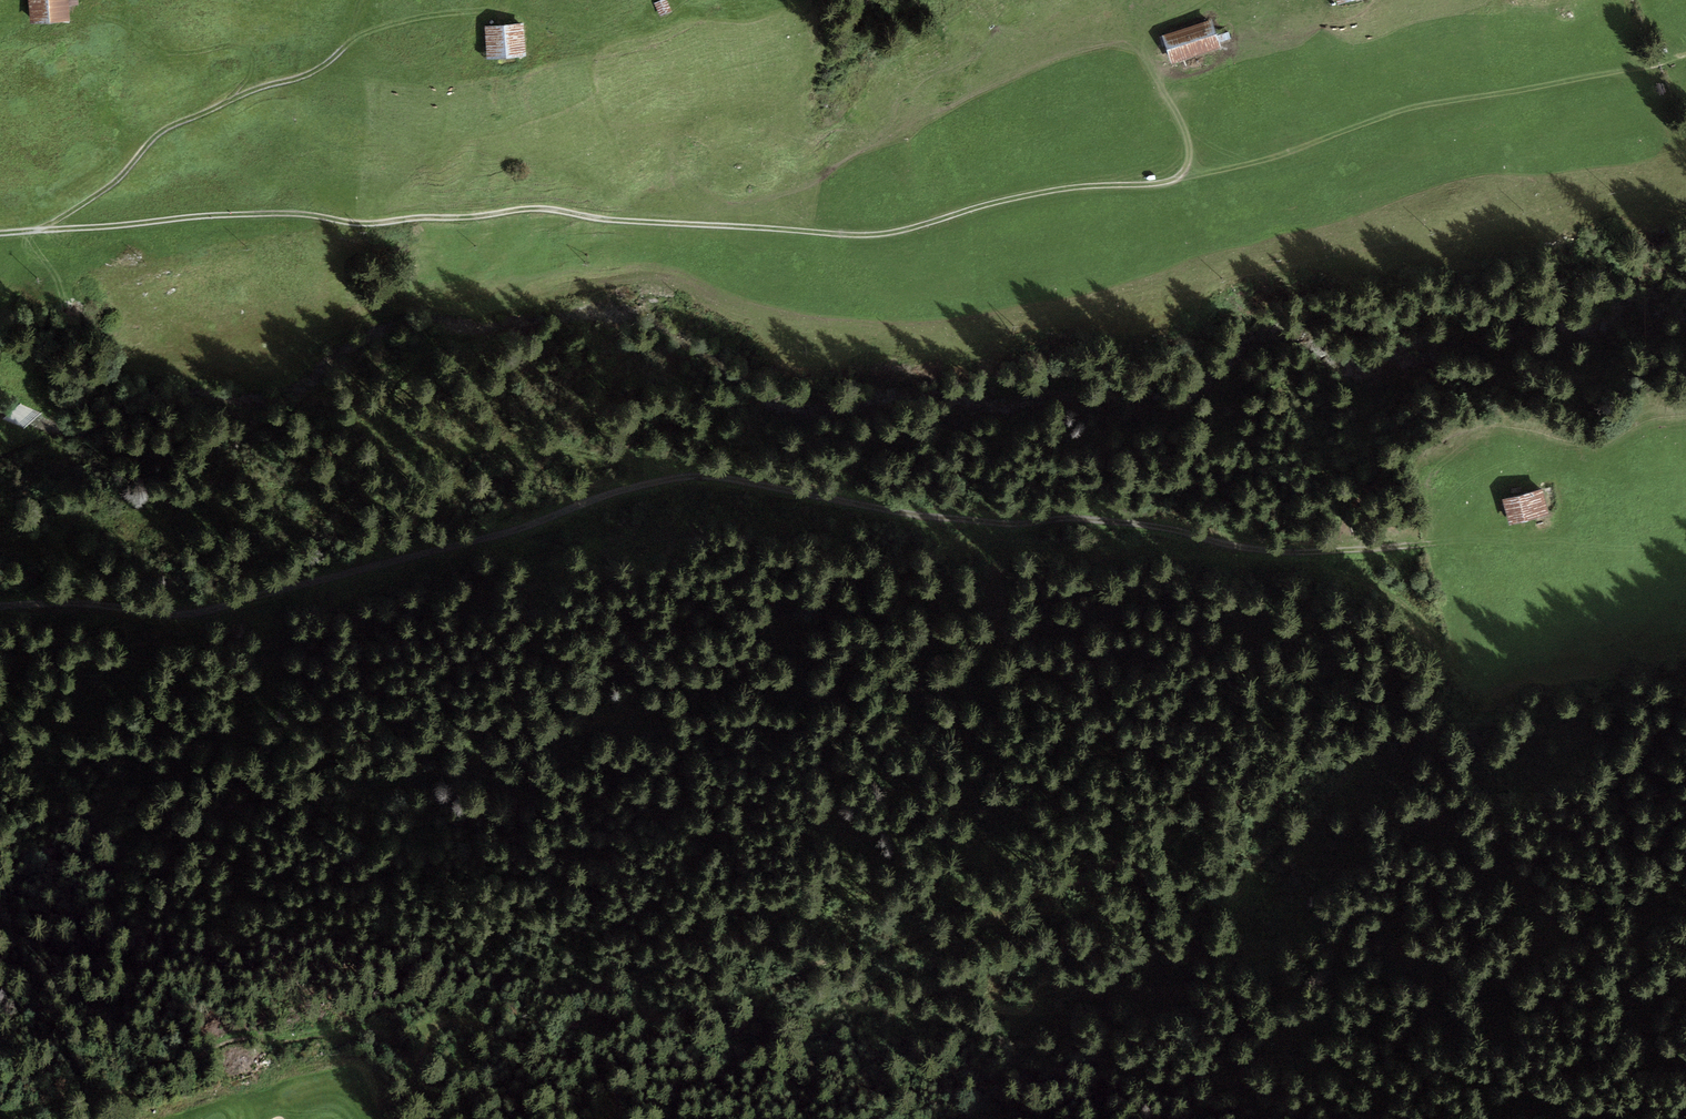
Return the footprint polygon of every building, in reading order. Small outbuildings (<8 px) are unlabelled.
[(31,25),(71,21),(69,6),(79,5),(78,0),(29,0),(31,25)] [(666,0),(661,0),(654,3),(660,16),(672,11),(666,0)] [(1163,35),(1172,64),(1222,49),(1212,19),(1163,35)] [(527,57),(524,24),(486,27),(488,59),(527,57)] [(1540,478),(1499,490),(1509,527),(1551,516),(1540,478)]
